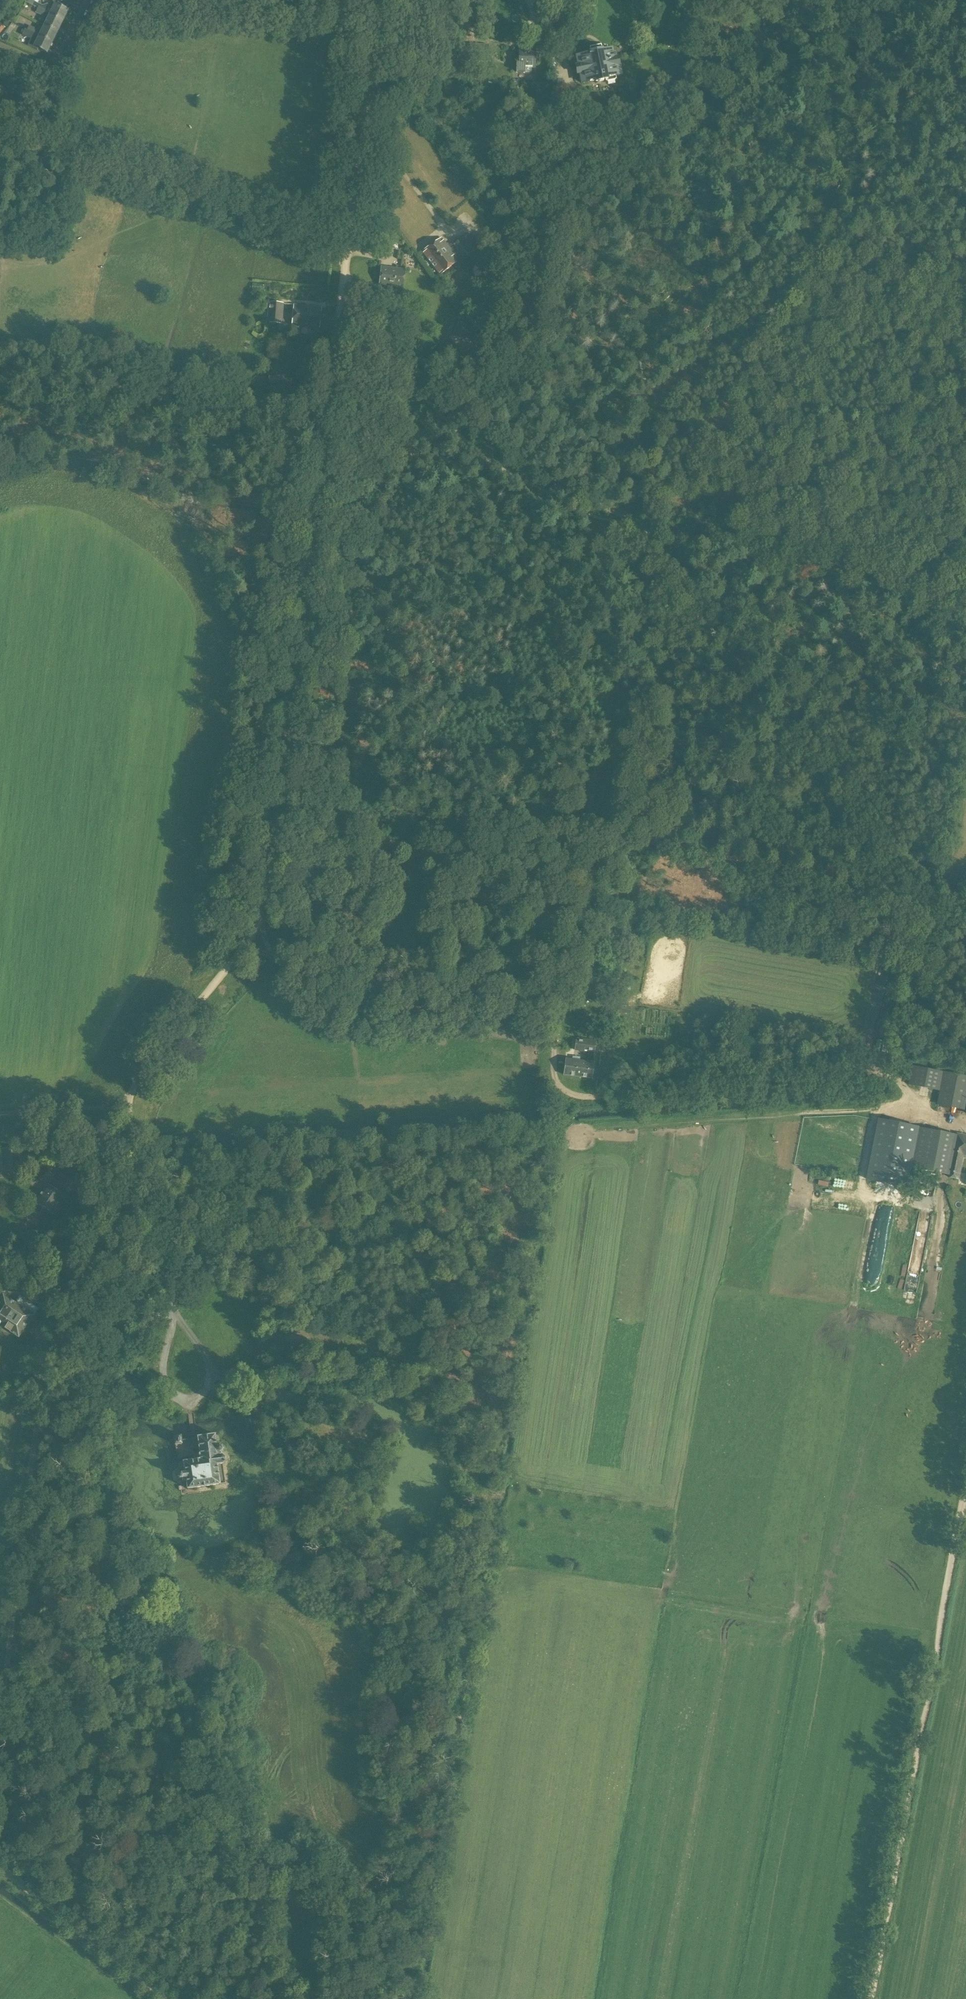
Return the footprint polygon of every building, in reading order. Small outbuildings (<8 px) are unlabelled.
[(25,2),(32,5),(38,8),(45,11),(51,14),(50,15),(63,20),(68,9),(67,9),(69,4),(63,0),(53,0),(53,2),(56,3),(54,8),(49,6),(48,4),(42,6),(34,1),(35,0),(26,0),(25,2)] [(57,31),(63,20),(50,15),(45,25),(57,31)] [(45,25),(40,36),(52,42),(57,31),(45,25)] [(34,33),(27,30),(25,29),(22,35),(31,39),(28,45),(37,50),(38,49),(47,53),(52,42),(40,36),(34,33)] [(533,49),(533,42),(523,42),(523,49),(519,49),(519,62),(517,62),(517,72),(525,72),(525,71),(532,71),(532,62),(539,62),(539,54),(535,54),(535,49),(533,49)] [(616,49),(613,50),(613,49),(604,51),(603,46),(592,48),(593,53),(576,56),(578,65),(575,65),(576,70),(598,65),(599,68),(607,66),(606,64),(614,62),(613,59),(615,59),(614,58),(618,57),(616,49)] [(618,57),(614,58),(615,59),(613,59),(614,62),(606,64),(607,66),(599,68),(598,65),(576,70),(577,75),(579,74),(581,83),(595,80),(595,82),(606,80),(606,81),(608,81),(615,80),(616,79),(616,76),(621,75),(618,57)] [(563,89),(563,78),(552,77),(552,81),(552,88),(563,89)] [(463,257),(477,245),(468,234),(454,245),(463,257)] [(433,265),(452,250),(442,237),(423,252),(433,265)] [(440,274),(459,260),(452,250),(433,265),(440,274)] [(391,286),(393,268),(382,267),(379,284),(391,286)] [(403,287),(405,269),(393,268),(391,286),(403,287)] [(282,323),(283,304),(269,303),(268,322),(282,323)] [(320,328),(322,307),(294,305),(292,325),(320,328)] [(494,329),(500,314),(494,312),(492,319),(481,316),(478,324),(494,329)] [(487,350),(493,335),(484,332),(479,347),(487,350)] [(291,385),(292,378),(269,375),(269,382),(291,385)] [(630,1014),(631,1006),(619,1005),(618,1012),(630,1014)] [(584,1051),(585,1040),(577,1039),(575,1050),(584,1051)] [(594,1052),(595,1041),(585,1040),(584,1051),(589,1051),(587,1062),(585,1061),(583,1077),(592,1079),(594,1063),(591,1062),(593,1052),(594,1052)] [(583,1077),(585,1061),(566,1059),(564,1075),(583,1077)] [(914,1086),(939,1091),(941,1081),(943,1072),(914,1066),(910,1081),(910,1085),(914,1086)] [(915,1148),(919,1128),(879,1121),(868,1179),(908,1186),(911,1168),(915,1148)] [(949,1134),(919,1128),(915,1148),(911,1168),(941,1174),(949,1134)] [(957,1133),(949,1177),(960,1179),(964,1155),(965,1155),(965,1135),(957,1133)] [(4,1148),(5,1171),(17,1171),(16,1147),(4,1148)] [(43,1178),(48,1182),(35,1202),(51,1212),(63,1194),(57,1190),(58,1188),(59,1189),(65,1180),(49,1170),(43,1178)] [(3,1295),(0,1300),(0,1324),(19,1337),(38,1308),(20,1296),(15,1303),(3,1295)] [(217,1445),(216,1436),(215,1434),(198,1437),(200,1454),(194,1455),(195,1460),(183,1461),(184,1469),(180,1470),(181,1472),(177,1472),(177,1473),(177,1478),(179,1479),(182,1478),(182,1481),(186,1481),(187,1489),(220,1484),(217,1465),(223,1464),(226,1461),(225,1457),(223,1454),(219,1455),(219,1453),(222,1452),(223,1449),(222,1446),(219,1444),(217,1445)]
